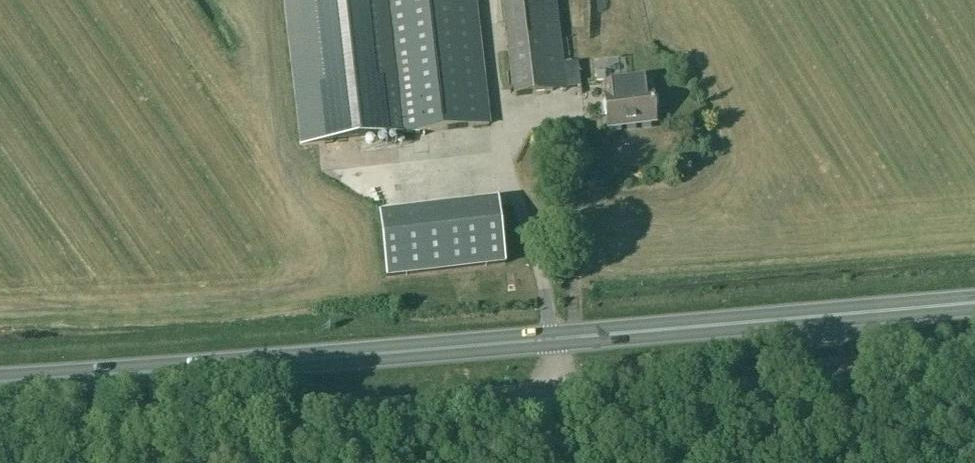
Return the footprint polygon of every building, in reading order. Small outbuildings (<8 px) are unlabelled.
[(301,145),(386,135),(371,0),(284,0),(301,145)] [(395,135),(488,125),(474,0),(380,0),(395,135)] [(565,90),(565,89),(580,87),(577,63),(562,64),(555,0),(502,0),(513,96),(565,90)] [(655,122),(651,91),(650,79),(603,83),(604,96),(607,128),(655,122)] [(504,192),(385,206),(391,266),(511,252),(504,192)] [(581,452),(578,435),(568,437),(571,454),(581,452)]
